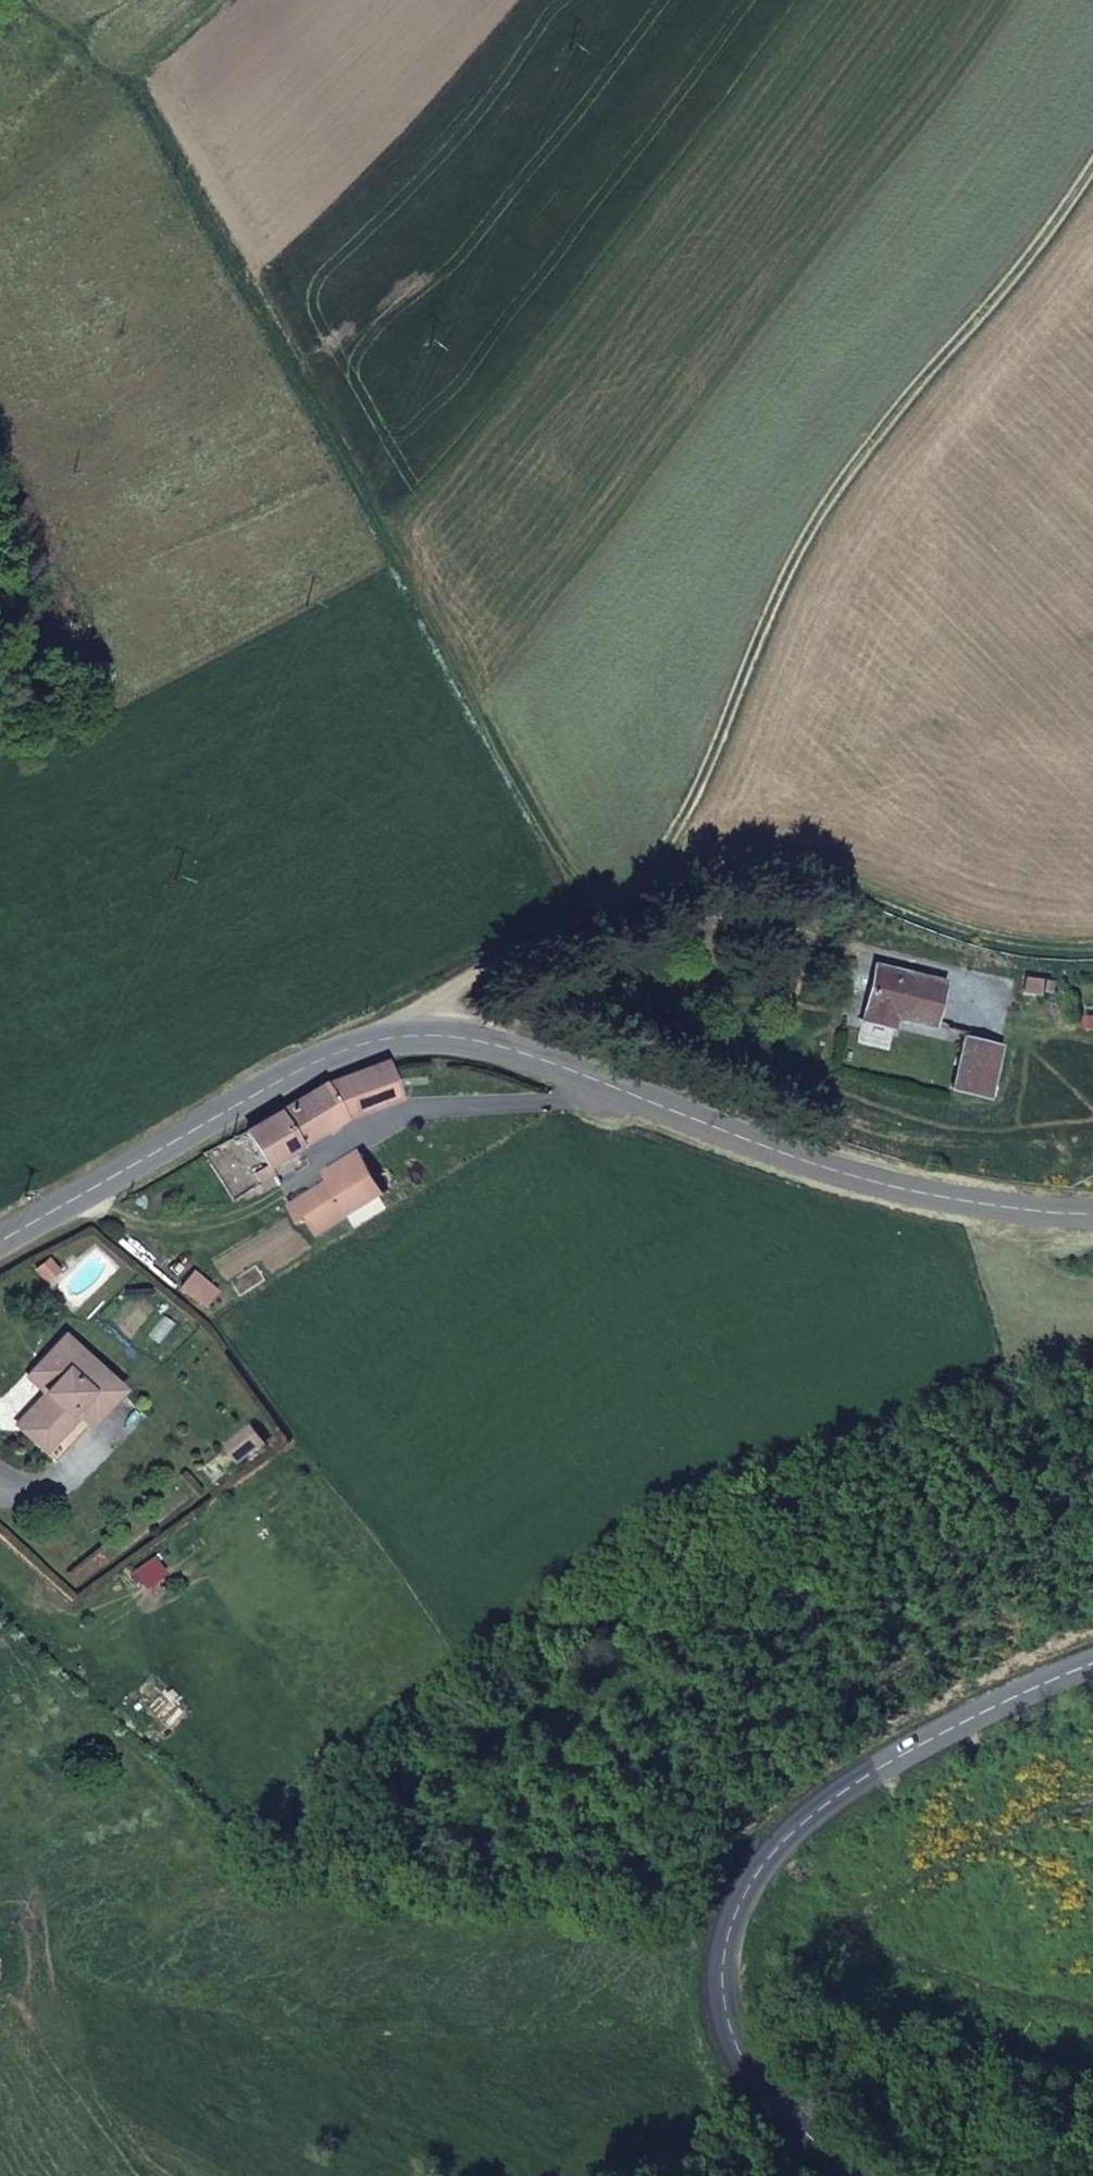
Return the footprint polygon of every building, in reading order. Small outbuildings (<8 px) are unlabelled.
[(888,952),(866,1006),(894,1018),(896,1004),(940,1021),(957,976),(888,952)] [(1063,1005),(1069,989),(1041,982),(1038,996),(1063,1005)] [(970,1038),(953,1085),(987,1100),(1004,1050),(970,1038)] [(405,1088),(388,1053),(318,1078),(252,1118),(267,1150),(271,1158),(405,1088)] [(332,1177),(294,1198),(307,1224),(317,1218),(326,1233),(392,1195),(368,1151),(363,1143),(326,1167),(332,1177)] [(254,1157),(263,1177),(278,1169),(271,1158),(267,1150),(254,1157)] [(195,1271),(180,1286),(203,1308),(219,1292),(195,1271)] [(62,1340),(29,1370),(47,1388),(36,1398),(43,1404),(12,1435),(35,1459),(74,1417),(87,1429),(119,1395),(62,1340)] [(47,1388),(29,1370),(19,1383),(36,1398),(47,1388)] [(43,1404),(36,1398),(5,1431),(12,1435),(43,1404)] [(35,1459),(47,1470),(87,1429),(74,1417),(35,1459)] [(257,1432),(228,1450),(240,1467),(269,1449),(257,1432)]
